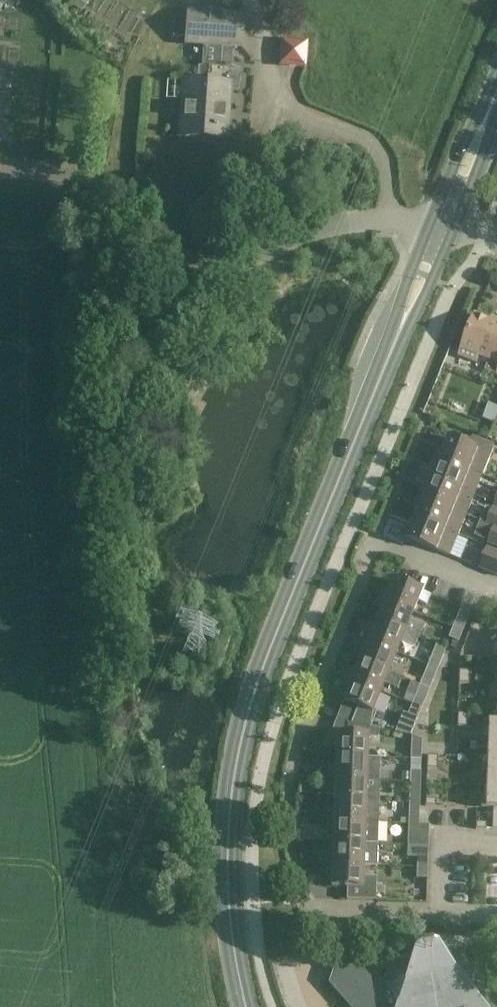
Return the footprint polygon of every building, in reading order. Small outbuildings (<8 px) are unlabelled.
[(187,14),(185,47),(221,50),(220,72),(198,71),(197,84),(183,83),(180,139),(226,142),(229,93),(238,94),(240,73),(230,72),(232,49),(241,50),(243,18),(187,14)] [(459,359),(475,366),(478,360),(489,364),(485,374),(496,378),(496,327),(475,320),(459,359)] [(439,450),(436,459),(461,470),(482,478),(494,450),(473,440),(469,448),(450,440),(445,452),(439,450)] [(461,470),(436,459),(433,467),(438,469),(433,482),(474,499),(482,478),(461,470)] [(474,499),(433,482),(428,493),(423,491),(419,499),(462,516),(466,518),(474,499)] [(462,516),(419,499),(416,507),(421,509),(416,521),(458,538),(466,518),(462,516)] [(494,509),(486,527),(494,531),(494,529),(495,530),(496,530),(496,510),(494,509)] [(458,538),(416,521),(412,532),(407,530),(403,539),(450,558),(458,538)] [(496,549),(496,530),(495,530),(494,529),(494,531),(488,545),(496,549)] [(479,571),(496,578),(496,552),(488,548),(479,571)] [(418,604),(425,607),(430,597),(392,581),(386,595),(381,592),(378,600),(412,614),(413,614),(418,604)] [(412,614),(378,600),(374,609),(380,611),(375,623),(418,640),(424,627),(409,621),(412,614)] [(462,635),(471,614),(461,610),(452,630),(462,635)] [(418,640),(375,623),(370,634),(365,632),(361,640),(395,654),(400,644),(414,650),(418,640)] [(473,625),(470,631),(480,635),(482,629),(473,625)] [(448,639),(458,644),(462,635),(452,630),(448,639)] [(395,654),(361,640),(357,649),(363,652),(358,663),(378,670),(387,674),(395,654)] [(437,646),(428,668),(436,671),(438,672),(447,650),(437,646)] [(378,670),(358,663),(354,674),(349,672),(345,681),(379,694),(382,686),(397,692),(402,680),(387,674),(378,670)] [(430,692),(438,672),(436,671),(428,668),(420,688),(427,691),(430,692)] [(459,672),(458,685),(469,686),(469,672),(459,672)] [(379,694),(345,681),(342,689),(347,692),(335,721),(356,726),(362,711),(371,714),(379,694)] [(422,712),(430,692),(427,691),(420,688),(412,708),(420,711),(422,712)] [(420,711),(412,708),(409,716),(418,720),(422,712),(420,711)] [(484,809),(491,810),(490,832),(496,832),(496,713),(496,724),(487,723),(484,809)] [(458,716),(457,729),(468,729),(468,716),(458,716)] [(350,737),(330,736),(329,746),(335,747),(335,759),(365,760),(366,739),(376,739),(379,730),(351,725),(350,737)] [(412,738),(411,761),(422,762),(422,742),(412,738)] [(428,758),(427,772),(438,772),(438,759),(428,758)] [(365,760),(335,759),(335,770),(328,772),(328,780),(379,782),(379,760),(365,760)] [(410,783),(421,783),(421,773),(404,772),(404,783),(410,783)] [(379,782),(328,780),(328,790),(334,790),(334,802),(378,803),(379,782)] [(410,804),(420,805),(421,783),(410,783),(410,790),(410,804)] [(378,803),(334,802),(333,815),(327,814),(327,824),(348,824),(363,825),(377,825),(377,816),(378,803)] [(448,802),(448,819),(473,820),(473,803),(448,802)] [(419,826),(420,805),(410,804),(409,825),(409,826),(419,826)] [(376,847),(377,825),(363,825),(348,824),(327,824),(326,832),(333,833),(332,845),(376,847)] [(429,827),(419,826),(409,826),(408,848),(429,848),(429,827)] [(376,847),(332,845),(332,857),(326,856),(325,867),(361,868),(376,868),(376,847)] [(418,861),(417,870),(427,870),(428,870),(428,861),(418,861)] [(361,868),(325,867),(325,875),(331,876),(331,889),(346,889),(345,902),(374,903),(375,880),(361,879),(361,868)] [(427,880),(428,870),(427,870),(417,870),(417,880),(427,880)] [(468,991),(474,972),(461,956),(441,961),(434,953),(414,957),(411,966),(391,970),(386,987),(359,957),(336,962),(329,982),(351,1006),(482,1006),(468,991)]
